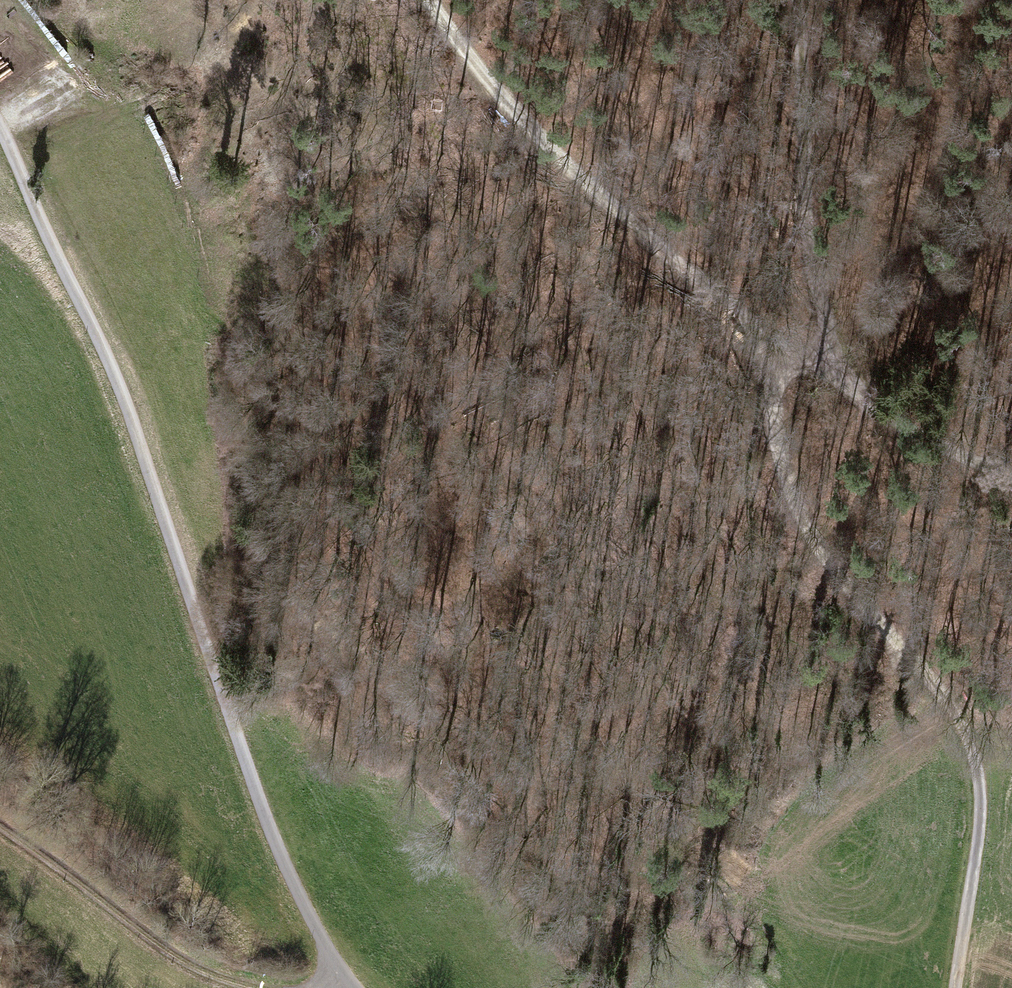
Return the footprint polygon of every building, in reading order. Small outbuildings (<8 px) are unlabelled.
[(138,63),(129,61),(127,70),(136,72),(138,63)]
